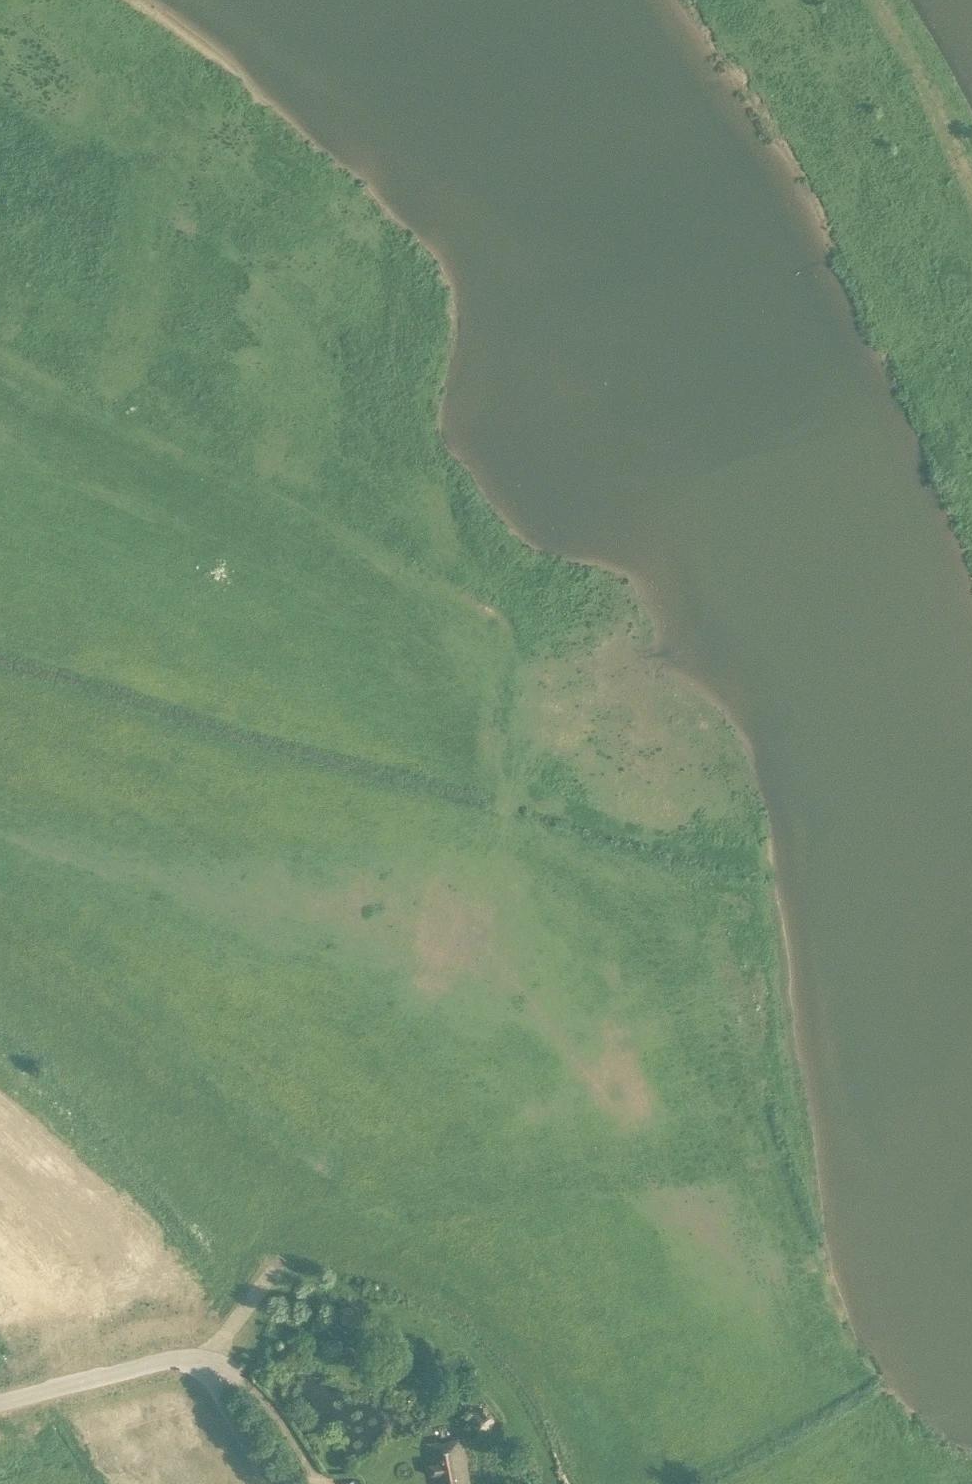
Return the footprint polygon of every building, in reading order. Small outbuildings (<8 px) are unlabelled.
[(469,1422),(478,1431),(490,1428),(493,1416),(484,1407),(472,1410),(469,1422)] [(461,1439),(426,1446),(434,1483),(470,1483),(461,1439)]
